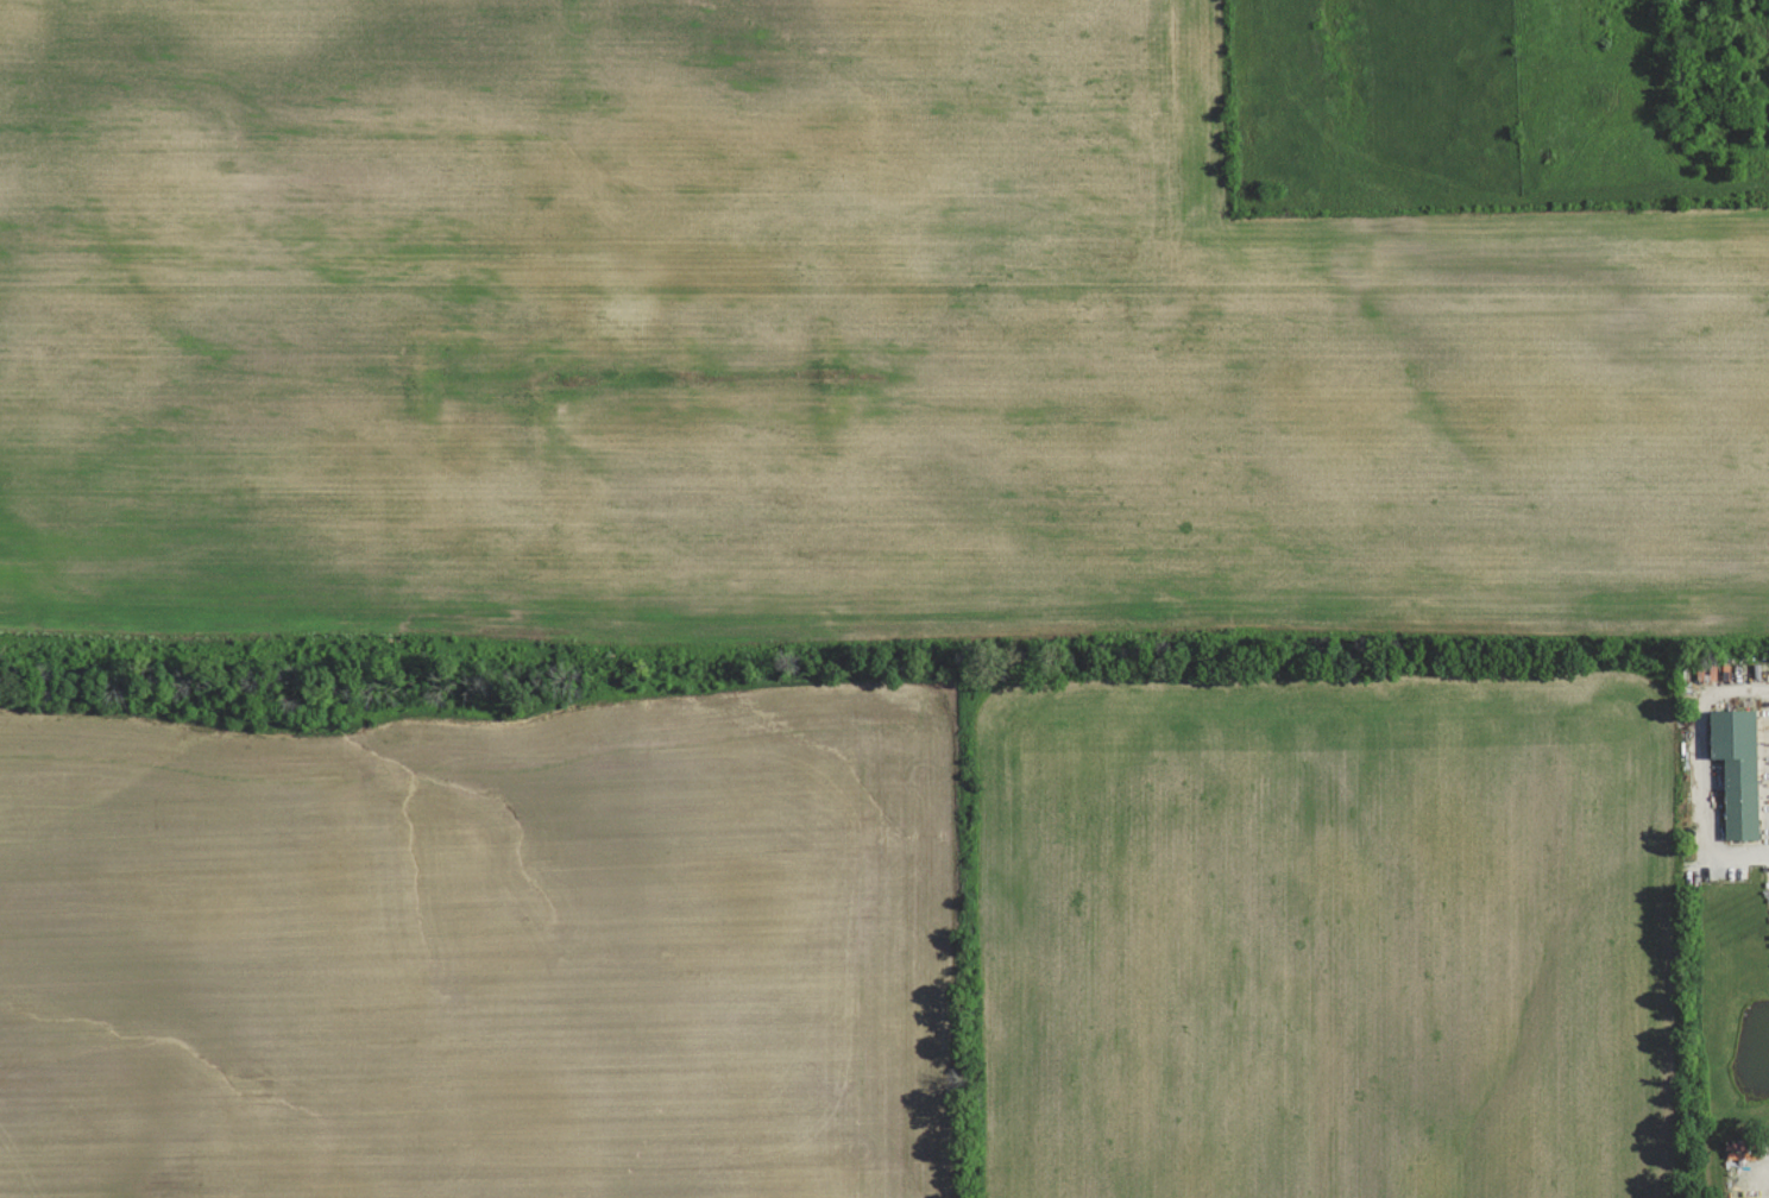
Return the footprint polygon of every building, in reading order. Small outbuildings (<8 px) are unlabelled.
[(1709,711),(1710,759),(1723,759),(1725,841),(1758,840),(1755,710),(1709,711)]
